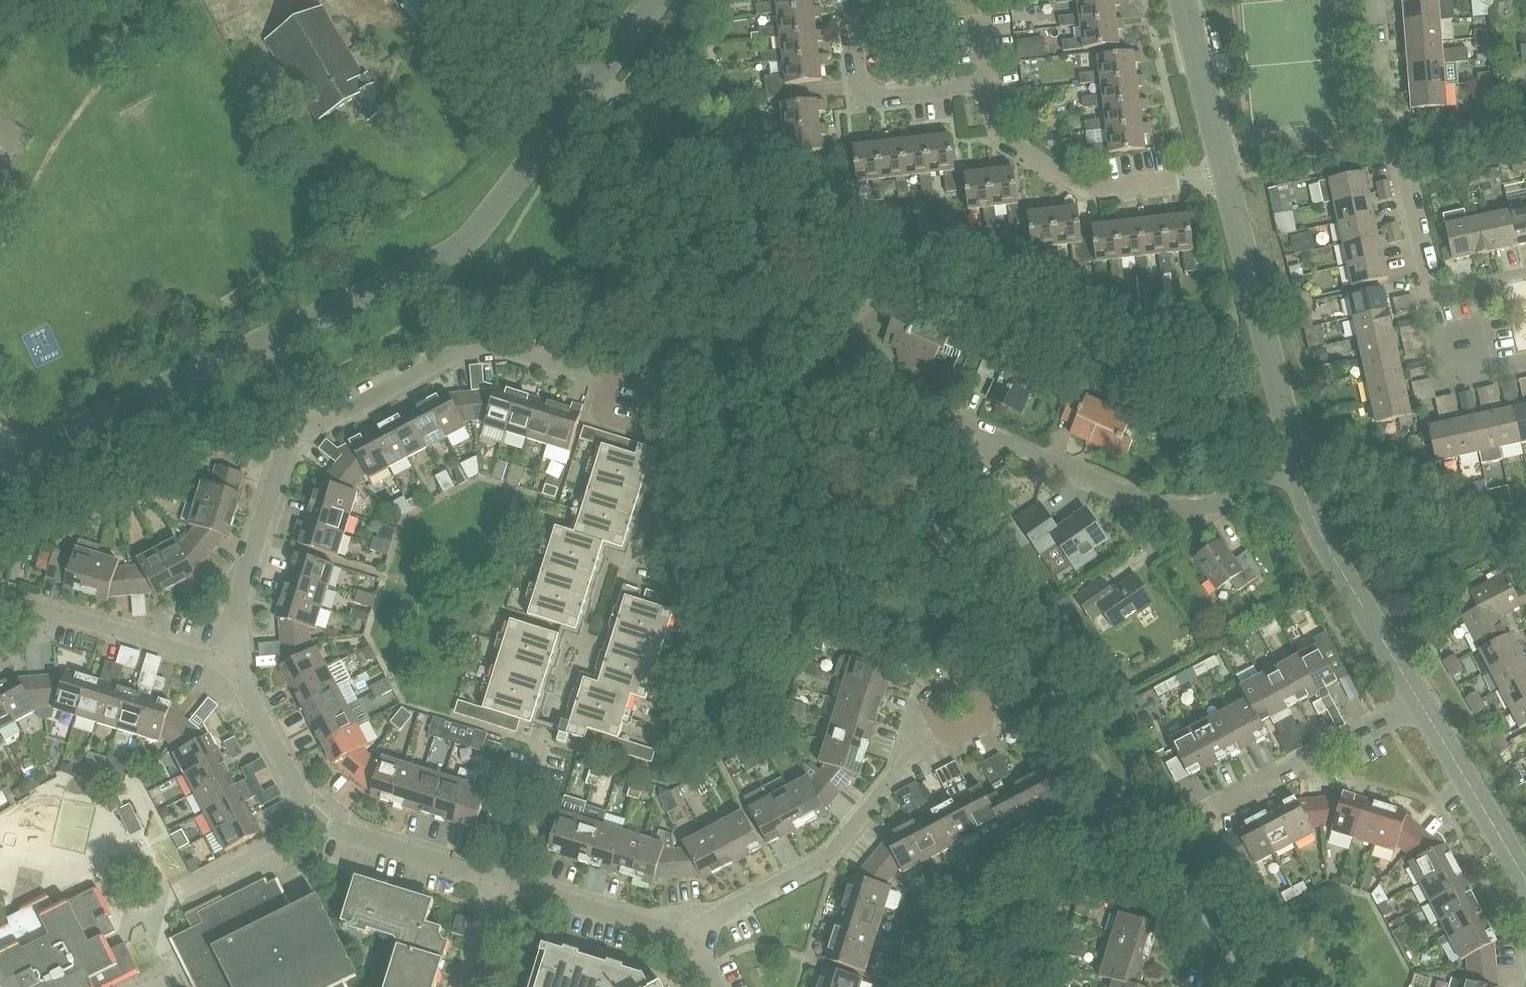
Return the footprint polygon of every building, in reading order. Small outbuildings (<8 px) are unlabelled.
[(709,9),(725,7),(724,0),(708,0),(709,9)] [(777,13),(813,8),(812,0),(776,0),(776,2),(756,5),(757,15),(777,13)] [(1080,25),(1117,20),(1115,7),(1120,6),(1120,1),(1122,0),(1085,0),(1078,1),(1079,15),(1059,17),(1060,27),(1080,25)] [(1405,23),(1440,21),(1454,19),(1453,0),(1427,0),(1403,2),(1405,23)] [(370,121),(390,109),(375,84),(368,73),(364,75),(322,7),(266,41),(293,86),(296,84),(318,120),(355,97),(370,121)] [(759,29),(759,32),(760,39),(780,37),(816,32),(814,18),(820,18),(819,13),(821,13),(821,7),(813,8),(777,13),(779,26),(759,29)] [(1117,20),(1080,25),(1082,38),(1062,41),(1063,51),(1083,49),(1084,49),(1120,45),(1118,30),(1123,30),(1123,25),(1124,24),(1124,19),(1117,20)] [(1407,45),(1442,42),(1440,21),(1405,23),(1407,45)] [(1474,30),(1475,39),(1487,38),(1487,29),(1474,30)] [(763,63),(783,60),(819,56),(817,42),(823,42),(822,37),(824,36),(823,31),(816,32),(780,37),(782,50),(762,52),(763,63)] [(1017,41),(1020,59),(1047,56),(1045,37),(1017,41)] [(1487,38),(1475,39),(1475,47),(1488,47),(1487,38)] [(1407,45),(1408,66),(1443,63),(1470,61),(1469,51),(1443,53),(1442,42),(1407,45)] [(705,46),(693,48),(695,58),(706,57),(705,46)] [(1081,84),(1101,82),(1137,77),(1135,64),(1140,63),(1140,58),(1142,58),(1141,52),(1134,53),(1134,52),(1098,57),(1099,72),(1079,74),(1081,84)] [(826,55),(819,56),(783,60),(785,74),(765,76),(767,99),(792,96),(791,84),(822,81),(820,66),(826,65),(825,60),(827,60),(826,55)] [(1408,66),(1410,88),(1445,85),(1443,63),(1408,66)] [(1477,73),(1478,82),(1490,81),(1490,73),(1477,73)] [(1137,77),(1101,82),(1102,95),(1082,98),(1083,108),(1104,106),(1139,101),(1138,87),(1143,87),(1143,82),(1145,81),(1144,76),(1137,77)] [(1491,90),(1490,81),(1478,82),(1479,101),(1492,100),(1491,90)] [(1445,85),(1410,88),(1412,110),(1447,107),(1445,85)] [(1086,132),(1107,130),(1142,124),(1141,111),(1146,111),(1145,105),(1148,105),(1147,100),(1139,101),(1104,106),(1105,119),(1085,122),(1086,132)] [(764,133),(784,130),(820,125),(818,112),(823,111),(823,106),(825,106),(824,101),(817,102),(817,101),(781,105),(783,120),(763,122),(764,133)] [(820,125),(784,130),(786,144),(765,146),(767,156),(787,154),(787,155),(823,150),(821,136),(826,135),(826,130),(828,130),(827,124),(820,125)] [(1089,156),(1095,155),(1109,153),(1110,154),(1145,150),(1144,135),(1149,134),(1148,129),(1150,129),(1150,124),(1142,124),(1107,130),(1108,143),(1088,145),(1089,156)] [(955,171),(951,135),(936,137),(935,132),(930,132),(930,130),(925,131),(925,138),(931,174),(944,172),(946,193),(957,191),(954,171),(955,171)] [(933,194),(931,174),(925,138),(912,140),(911,134),(906,135),(906,133),(901,133),(902,141),(907,177),(920,175),(923,195),(933,194)] [(910,203),(907,177),(902,141),(888,143),(888,137),(883,138),(882,136),(877,136),(878,144),(883,179),(896,178),(899,205),(910,203)] [(1057,137),(1047,138),(1048,149),(1058,147),(1057,137)] [(885,200),(883,179),(878,144),(864,145),(864,140),(859,141),(858,139),(853,139),(854,147),(853,147),(858,183),(872,181),(875,201),(885,200)] [(1521,171),(1519,160),(1510,162),(1512,173),(1521,171)] [(989,171),(994,207),(1008,205),(1010,226),(1020,224),(1018,204),(1014,169),(999,170),(999,165),(994,165),(993,163),(988,164),(989,171)] [(996,227),(994,207),(989,171),(975,173),(975,168),(970,168),(969,166),(964,167),(965,174),(964,174),(969,210),(984,208),(986,228),(996,227)] [(1486,172),(1478,174),(1480,185),(1489,183),(1486,172)] [(1333,203),(1368,196),(1364,174),(1319,183),(1324,205),(1333,203)] [(1480,185),(1478,174),(1468,176),(1471,187),(1480,185)] [(1376,185),(1378,193),(1390,191),(1388,182),(1376,185)] [(1269,190),(1274,213),(1291,208),(1286,186),(1269,190)] [(1392,200),(1390,191),(1378,193),(1380,203),(1392,200)] [(1333,203),(1338,224),(1373,217),(1368,196),(1333,203)] [(1525,246),(1525,196),(1506,201),(1509,213),(1516,248),(1525,246)] [(1053,210),(1058,246),(1071,244),(1074,265),(1096,262),(1093,237),(1081,238),(1078,207),(1063,209),(1063,204),(1058,204),(1057,202),(1052,203),(1053,210)] [(1060,266),(1058,246),(1053,210),(1040,212),(1039,207),(1034,207),(1034,205),(1028,206),(1029,213),(1028,213),(1033,249),(1047,247),(1050,267),(1052,267),(1054,279),(1061,278),(1060,266)] [(1203,252),(1193,253),(1193,251),(1194,251),(1190,215),(1175,217),(1174,211),(1169,212),(1169,210),(1164,210),(1164,218),(1169,254),(1183,252),(1185,272),(1200,270),(1203,282),(1210,281),(1203,252)] [(1172,274),(1169,254),(1164,218),(1151,220),(1150,214),(1145,215),(1145,213),(1140,213),(1141,221),(1145,256),(1159,255),(1161,275),(1172,274)] [(1509,213),(1487,218),(1495,253),(1516,248),(1509,213)] [(1145,256),(1141,221),(1127,222),(1127,217),(1121,218),(1121,216),(1116,216),(1117,224),(1122,259),(1135,258),(1138,278),(1148,277),(1145,256)] [(1373,217),(1338,224),(1342,245),(1377,238),(1373,217)] [(1124,280),(1122,259),(1117,224),(1103,225),(1103,220),(1098,220),(1097,218),(1092,219),(1093,226),(1092,227),(1093,237),(1096,262),(1097,262),(1111,261),(1114,281),(1124,280)] [(1487,218),(1466,222),(1474,257),(1495,253),(1487,218)] [(1449,249),(1442,251),(1445,264),(1474,257),(1466,222),(1445,227),(1449,249)] [(1385,227),(1387,236),(1399,233),(1397,224),(1385,227)] [(1399,233),(1387,236),(1389,245),(1401,242),(1399,233)] [(1342,245),(1347,267),(1382,259),(1377,238),(1342,245)] [(1387,281),(1382,259),(1347,267),(1352,288),(1387,281)] [(1301,263),(1288,267),(1291,277),(1303,274),(1301,263)] [(1029,273),(1019,274),(1020,284),(1030,282),(1029,273)] [(1347,297),(1352,319),(1387,311),(1382,290),(1347,297)] [(1294,296),(1296,304),(1308,302),(1306,293),(1294,296)] [(1310,311),(1308,302),(1296,304),(1298,313),(1310,311)] [(1352,319),(1357,340),(1392,333),(1387,311),(1352,319)] [(891,327),(888,334),(884,343),(892,347),(891,349),(906,356),(901,367),(927,379),(939,353),(943,354),(944,353),(958,360),(955,368),(963,372),(972,351),(949,341),(937,335),(927,331),(928,328),(898,315),(892,328),(891,327)] [(1416,321),(1407,323),(1409,335),(1418,333),(1416,321)] [(1398,325),(1400,337),(1409,335),(1407,323),(1398,325)] [(1312,328),(1304,330),(1307,343),(1314,342),(1312,328)] [(1357,340),(1361,361),(1396,354),(1392,333),(1357,340)] [(1326,347),(1311,350),(1314,364),(1329,360),(1326,347)] [(1021,415),(1040,373),(989,351),(978,376),(996,384),(988,401),(1021,415)] [(1361,361),(1366,382),(1401,375),(1396,354),(1361,361)] [(1425,363),(1416,365),(1418,377),(1427,375),(1425,363)] [(1409,379),(1418,377),(1416,365),(1407,367),(1409,379)] [(1366,382),(1371,404),(1406,396),(1401,375),(1366,382)] [(1501,386),(1503,395),(1515,393),(1513,384),(1501,386)] [(473,395),(476,423),(487,423),(485,428),(507,434),(518,395),(498,389),(496,393),(473,395)] [(1459,396),(1461,405),(1473,402),(1471,393),(1459,396)] [(1517,402),(1515,393),(1503,395),(1505,404),(1517,402)] [(449,394),(428,405),(447,441),(468,430),(465,424),(476,423),(473,395),(451,397),(449,394)] [(540,402),(518,395),(507,434),(527,441),(540,402)] [(1406,396),(1371,404),(1375,425),(1397,421),(1399,428),(1412,426),(1406,396)] [(1105,452),(1119,458),(1122,459),(1124,459),(1127,457),(1128,456),(1132,444),(1124,440),(1133,421),(1087,401),(1085,404),(1072,399),(1061,424),(1073,430),(1070,437),(1088,445),(1087,449),(1103,455),(1105,452)] [(549,447),(561,409),(540,402),(527,441),(549,447)] [(1475,411),(1473,402),(1461,405),(1463,414),(1475,411)] [(428,405),(409,415),(428,451),(447,441),(428,405)] [(1513,410),(1520,445),(1525,444),(1525,407),(1513,410)] [(581,415),(561,409),(549,447),(568,454),(581,415)] [(1513,410),(1492,415),(1499,450),(1520,445),(1513,410)] [(390,425),(409,461),(428,451),(409,415),(390,425)] [(1501,460),(1499,450),(1492,415),(1470,419),(1478,454),(1479,454),(1481,465),(1501,460)] [(1470,419),(1449,424),(1457,459),(1478,454),(1470,419)] [(1435,464),(1457,459),(1449,424),(1420,430),(1422,443),(1430,442),(1435,464)] [(390,425),(371,435),(390,471),(409,461),(390,425)] [(581,442),(602,448),(576,534),(556,528),(529,618),(577,632),(603,546),(623,552),(653,453),(639,449),(640,446),(585,429),(581,442)] [(370,482),(390,471),(371,435),(351,446),(353,450),(338,467),(360,485),(367,477),(370,482)] [(498,464),(492,481),(502,484),(508,467),(498,464)] [(203,484),(196,506),(236,517),(242,496),(238,495),(243,476),(216,467),(211,486),(203,484)] [(353,494),(360,485),(338,467),(323,484),(319,483),(312,506),(351,518),(358,496),(353,494)] [(513,467),(510,477),(522,481),(525,471),(513,467)] [(440,488),(452,482),(447,473),(436,479),(440,488)] [(520,489),(522,481),(510,477),(507,485),(520,489)] [(452,482),(440,488),(444,496),(456,490),(452,482)] [(556,500),(558,491),(546,488),(543,497),(556,500)] [(1510,493),(1513,506),(1525,509),(1525,497),(1525,498),(1510,493)] [(412,513),(423,508),(419,500),(408,505),(412,513)] [(1090,550),(1105,540),(1087,514),(1058,533),(1051,522),(1038,502),(1014,518),(1040,556),(1057,544),(1076,572),(1096,559),(1090,550)] [(195,530),(188,538),(210,557),(225,539),(230,540),(236,517),(196,506),(189,528),(195,530)] [(312,506),(306,527),(345,538),(351,518),(312,506)] [(338,560),(345,538),(306,527),(300,547),(338,560)] [(195,574),(210,557),(188,538),(181,546),(178,541),(157,552),(177,588),(196,578),(195,574)] [(380,555),(384,543),(376,541),(372,553),(380,555)] [(64,591),(86,597),(98,557),(101,549),(79,542),(77,550),(74,560),(54,554),(46,580),(65,586),(64,591)] [(392,546),(384,543),(380,555),(389,558),(392,546)] [(1238,595),(1263,577),(1247,554),(1235,563),(1220,543),(1194,561),(1216,594),(1231,584),(1238,595)] [(139,568),(129,569),(132,598),(155,596),(156,599),(177,588),(157,552),(137,563),(139,568)] [(109,600),(132,598),(129,569),(118,570),(119,564),(98,557),(86,597),(108,604),(109,600)] [(329,591),(336,569),(297,557),(290,579),(329,591)] [(1476,611),(1501,618),(1525,605),(1525,601),(1522,593),(1515,596),(1504,576),(1468,595),(1476,611)] [(290,579),(283,600),(322,611),(329,591),(290,579)] [(1117,630),(1151,607),(1133,580),(1112,594),(1103,582),(1077,600),(1093,623),(1106,614),(1117,630)] [(696,607),(646,590),(642,604),(625,598),(599,685),(585,681),(568,736),(586,742),(585,744),(652,764),(655,752),(620,742),(633,699),(647,704),(674,615),(692,620),(696,607)] [(364,608),(368,596),(359,593),(355,606),(364,608)] [(377,598),(368,596),(364,608),(373,611),(377,598)] [(1068,596),(1047,610),(1046,611),(1055,625),(1057,625),(1078,610),(1068,596)] [(315,633),(322,611),(283,600),(277,621),(282,622),(284,645),(311,642),(310,632),(315,633)] [(1451,602),(1448,610),(1457,613),(1459,605),(1451,602)] [(1460,619),(1479,654),(1511,637),(1501,618),(1476,611),(1460,619)] [(484,711),(459,703),(455,715),(513,733),(517,721),(532,726),(559,637),(511,622),(484,711)] [(1265,640),(1270,637),(1263,626),(1258,629),(1265,640)] [(682,631),(680,637),(689,640),(691,634),(682,631)] [(1327,715),(1335,710),(1325,691),(1349,678),(1326,635),(1315,641),(1318,648),(1298,659),(1317,695),(1321,703),(1327,715)] [(1511,637),(1479,654),(1489,673),(1521,657),(1511,637)] [(1241,640),(1230,645),(1233,652),(1239,654),(1246,651),(1241,640)] [(312,653),(311,642),(284,645),(286,667),(282,669),(293,689),(328,670),(317,650),(312,653)] [(363,652),(369,663),(377,659),(371,648),(363,652)] [(862,651),(858,663),(846,659),(843,659),(841,659),(839,663),(834,680),(845,683),(885,695),(892,674),(891,673),(894,662),(862,651)] [(1498,692),(1525,678),(1525,667),(1521,657),(1489,673),(1498,692)] [(1442,664),(1447,671),(1457,665),(1453,658),(1442,664)] [(1204,665),(1208,673),(1220,667),(1215,659),(1204,665)] [(1279,669),(1298,705),(1317,695),(1298,659),(1279,669)] [(107,661),(103,673),(113,676),(116,667),(117,664),(107,661)] [(797,676),(806,678),(810,665),(802,662),(797,676)] [(819,668),(810,665),(806,678),(815,681),(819,668)] [(1204,665),(1192,671),(1197,679),(1208,673),(1204,665)] [(1457,665),(1447,671),(1452,680),(1462,673),(1457,665)] [(113,676),(112,680),(122,683),(126,670),(116,667),(113,676)] [(1279,669),(1260,678),(1290,734),(1298,730),(1288,710),(1298,705),(1279,669)] [(338,689),(328,670),(293,689),(303,708),(338,689)] [(89,681),(77,719),(97,726),(110,687),(112,680),(113,676),(103,673),(100,684),(89,681)] [(55,712),(77,719),(89,681),(67,674),(66,678),(44,680),(46,708),(58,707),(55,712)] [(144,690),(153,692),(156,680),(148,677),(144,690)] [(46,708),(44,680),(20,681),(18,678),(0,687),(0,693),(17,725),(37,714),(35,709),(46,708)] [(1271,719),(1275,727),(1281,739),(1290,734),(1260,678),(1240,689),(1247,702),(1248,702),(1260,725),(1262,724),(1271,719)] [(1508,712),(1525,703),(1525,678),(1498,692),(1508,712)] [(1170,693),(1181,688),(1177,679),(1165,684),(1170,693)] [(122,683),(112,680),(110,687),(97,726),(118,732),(130,693),(119,690),(122,683)] [(156,680),(153,692),(163,695),(167,683),(156,680)] [(381,684),(387,696),(395,692),(388,680),(381,684)] [(845,683),(839,704),(878,716),(885,695),(845,683)] [(387,696),(381,684),(371,689),(378,701),(387,696)] [(1170,693),(1165,684),(1154,690),(1158,699),(1170,693)] [(303,708),(313,727),(348,709),(338,689),(303,708)] [(17,725),(0,693),(0,734),(17,725)] [(130,693),(118,732),(138,739),(150,699),(130,693)] [(1465,701),(1469,708),(1479,702),(1475,695),(1465,701)] [(150,699),(138,739),(160,746),(163,739),(171,746),(189,725),(171,711),(173,706),(150,699)] [(1247,702),(1229,712),(1248,748),(1268,737),(1262,724),(1260,725),(1248,702),(1247,702)] [(1484,711),(1479,702),(1469,708),(1474,717),(1484,711)] [(785,716),(794,719),(798,706),(789,703),(785,716)] [(1319,719),(1327,715),(1321,703),(1313,707),(1319,719)] [(1508,712),(1519,732),(1525,728),(1525,703),(1508,712)] [(839,704),(833,725),(872,737),(878,716),(839,704)] [(798,706),(794,719),(802,721),(806,709),(798,706)] [(313,727),(323,746),(359,728),(348,709),(313,727)] [(397,716),(407,724),(412,717),(402,709),(397,716)] [(1229,712),(1209,722),(1228,758),(1248,748),(1229,712)] [(401,732),(407,724),(397,716),(391,724),(401,732)] [(435,719),(432,727),(444,731),(447,722),(435,719)] [(1209,722),(1190,732),(1209,767),(1228,758),(1209,722)] [(189,725),(171,746),(181,753),(176,756),(186,776),(222,757),(211,737),(206,739),(189,725)] [(865,758),(872,737),(833,725),(826,745),(865,758)] [(441,740),(444,731),(432,727),(430,737),(441,740)] [(337,765),(355,779),(373,757),(364,750),(369,748),(359,728),(323,746),(334,767),(337,765)] [(476,731),(473,740),(486,744),(488,735),(476,731)] [(1167,763),(1163,765),(1173,783),(1177,781),(1186,776),(1188,778),(1209,767),(1190,732),(1170,743),(1177,758),(1167,763)] [(1488,741),(1493,749),(1503,743),(1499,735),(1488,741)] [(561,736),(559,740),(558,745),(566,747),(569,738),(561,736)] [(1035,777),(1025,782),(1044,818),(1065,808),(1046,771),(1051,769),(1034,738),(1024,743),(1036,765),(1031,768),(1035,777)] [(229,753),(240,748),(235,739),(224,744),(229,753)] [(483,752),(486,744),(473,740),(471,748),(483,752)] [(1503,743),(1493,749),(1498,757),(1508,751),(1503,743)] [(865,758),(826,745),(820,766),(826,769),(818,777),(840,795),(854,777),(859,779),(865,758)] [(240,748),(229,753),(233,761),(244,756),(240,748)] [(739,757),(743,765),(755,759),(751,751),(739,757)] [(1000,756),(991,761),(1002,783),(1011,778),(1000,756)] [(196,795),(232,776),(222,757),(186,776),(196,795)] [(372,798),(393,805),(405,766),(384,759),(382,765),(373,757),(355,779),(373,794),(372,798)] [(755,759),(743,765),(748,774),(760,768),(755,759)] [(994,787),(998,796),(988,801),(987,802),(1000,825),(999,826),(1004,836),(1005,838),(1025,828),(1007,792),(1002,783),(991,761),(980,766),(992,789),(994,787)] [(64,762),(61,770),(71,773),(74,766),(74,765),(64,762)] [(590,776),(589,777),(601,780),(604,772),(576,762),(574,771),(590,776)] [(107,763),(103,776),(123,782),(126,774),(127,769),(107,763)] [(945,769),(956,790),(980,835),(986,846),(1004,836),(999,826),(1000,825),(987,802),(988,801),(981,789),(969,795),(965,786),(966,786),(954,764),(945,769)] [(1521,764),(1507,772),(1517,789),(1525,784),(1525,772),(1521,764)] [(426,772),(405,766),(393,805),(414,812),(426,772)] [(434,818),(454,824),(471,771),(461,768),(456,782),(446,779),(434,818)] [(953,804),(942,809),(961,845),(980,835),(956,790),(945,769),(936,774),(947,795),(948,795),(953,804)] [(488,792),(475,788),(479,774),(471,771),(454,824),(476,831),(488,792)] [(426,772),(414,812),(434,818),(446,779),(426,772)] [(693,781),(697,790),(708,784),(704,775),(693,781)] [(237,787),(232,776),(196,795),(206,814),(261,785),(256,777),(237,787)] [(601,780),(589,777),(587,785),(598,789),(601,780)] [(826,812),(840,795),(818,777),(812,784),(809,780),(789,790),(808,827),(828,816),(826,812)] [(36,778),(26,782),(30,790),(39,785),(36,778)] [(788,837),(808,827),(789,790),(783,779),(763,789),(788,837)] [(633,781),(630,790),(642,794),(645,785),(633,781)] [(1025,782),(1007,792),(1025,828),(1044,818),(1025,782)] [(713,792),(708,784),(697,790),(701,798),(713,792)] [(23,785),(13,791),(13,792),(17,799),(27,793),(23,785)] [(206,814),(217,834),(252,815),(246,804),(254,799),(265,794),(261,785),(206,814)] [(915,785),(907,789),(918,811),(927,806),(915,785)] [(743,800),(768,847),(788,837),(763,789),(743,800)] [(909,816),(918,811),(907,789),(897,794),(896,798),(905,815),(909,816)] [(642,794),(630,790),(627,799),(640,802),(642,794)] [(118,810),(125,807),(118,793),(103,800),(111,814),(118,810)] [(659,798),(664,807),(675,801),(670,793),(659,798)] [(1341,798),(1318,801),(1322,829),(1331,829),(1330,835),(1352,842),(1364,802),(1342,795),(1341,798)] [(1275,810),(1294,846),(1314,836),(1311,830),(1322,829),(1318,801),(1297,803),(1295,800),(1275,810)] [(679,810),(675,801),(664,807),(668,816),(679,810)] [(1352,842),(1372,848),(1385,808),(1364,802),(1352,842)] [(1406,815),(1385,808),(1372,848),(1394,855),(1397,848),(1406,855),(1424,833),(1405,819),(1406,815)] [(942,809),(923,819),(942,856),(961,845),(942,809)] [(168,810),(160,815),(163,820),(164,823),(173,818),(171,816),(168,810)] [(1275,856),(1294,846),(1275,810),(1256,820),(1275,856)] [(570,860),(582,820),(561,814),(548,854),(570,860)] [(742,814),(723,825),(742,861),(762,851),(742,814)] [(262,835),(252,815),(217,834),(227,854),(262,835)] [(923,819),(904,829),(923,866),(942,856),(923,819)] [(570,860),(590,867),(602,827),(582,820),(570,860)] [(1254,867),(1275,856),(1256,820),(1235,831),(1254,867)] [(723,871),(742,861),(723,825),(703,835),(723,871)] [(611,873),(623,834),(602,827),(590,867),(611,873)] [(870,861),(892,879),(899,870),(903,876),(923,866),(904,829),(883,840),(885,844),(870,861)] [(181,851),(192,845),(184,832),(174,837),(181,851)] [(655,844),(644,840),(632,879),(655,886),(655,883),(677,881),(675,852),(673,837),(659,832),(655,844)] [(1409,865),(1420,886),(1456,866),(1445,846),(1442,848),(1424,833),(1406,855),(1414,862),(1409,865)] [(611,873),(632,879),(644,840),(623,834),(611,873)] [(703,882),(723,871),(703,835),(683,845),(686,851),(675,852),(677,881),(701,879),(703,882)] [(201,868),(195,857),(186,861),(192,872),(201,868)] [(852,878),(845,900),(885,912),(886,909),(895,911),(899,909),(902,898),(900,894),(892,892),(892,891),(885,889),(892,879),(870,861),(855,879),(852,878)] [(1430,905),(1466,886),(1456,866),(1420,886),(1430,905)] [(1351,891),(1353,882),(1341,878),(1338,888),(1351,891)] [(345,918),(343,925),(396,942),(400,948),(388,986),(438,986),(451,944),(446,943),(442,935),(444,930),(428,925),(435,902),(357,879),(345,918)] [(1297,899),(1293,890),(1287,879),(1277,884),(1283,896),(1282,896),(1286,905),(1297,899)] [(192,986),(347,986),(346,985),(358,979),(317,898),(293,910),(279,882),(269,887),(267,883),(204,914),(202,911),(185,919),(193,933),(171,944),(192,986)] [(1304,884),(1293,890),(1297,899),(1309,893),(1304,884)] [(1430,905),(1440,924),(1477,905),(1466,886),(1430,905)] [(0,954),(0,975),(6,986),(11,986),(23,981),(25,986),(111,986),(140,973),(126,943),(108,952),(102,939),(116,932),(109,918),(112,917),(98,888),(56,908),(42,915),(54,939),(26,953),(22,944),(0,954)] [(20,911),(5,918),(8,924),(0,927),(0,954),(22,944),(26,953),(54,939),(42,915),(56,908),(49,894),(19,908),(20,911)] [(845,900),(839,921),(878,933),(885,912),(845,900)] [(1082,918),(1086,906),(1077,903),(1074,915),(1082,918)] [(1384,920),(1393,915),(1387,903),(1378,908),(1384,920)] [(1487,924),(1477,905),(1440,924),(1446,935),(1438,939),(1441,945),(1449,941),(1450,943),(1487,924)] [(465,937),(470,919),(459,915),(453,934),(465,937)] [(1112,938),(1152,950),(1159,928),(1119,916),(1112,938)] [(839,921),(832,942),(872,954),(878,933),(839,921)] [(1468,959),(1469,972),(1496,970),(1494,945),(1497,944),(1487,924),(1450,943),(1461,963),(1468,959)] [(1392,935),(1398,946),(1407,942),(1401,930),(1392,935)] [(902,946),(910,949),(914,937),(906,935),(902,946)] [(924,940),(914,937),(910,949),(920,952),(924,940)] [(1146,970),(1152,950),(1112,938),(1106,958),(1146,970)] [(1062,952),(1071,954),(1075,941),(1066,939),(1062,952)] [(1084,944),(1075,941),(1071,954),(1080,957),(1084,944)] [(825,963),(865,975),(872,954),(832,942),(825,963)] [(1416,958),(1413,953),(1407,942),(1398,946),(1404,958),(1408,963),(1416,958)] [(644,976),(624,970),(624,967),(609,963),(609,965),(580,956),(580,954),(566,950),(565,952),(544,945),(541,954),(531,986),(651,986),(644,976)] [(1146,970),(1106,958),(1099,980),(1113,984),(1125,986),(1140,986),(1146,970)] [(818,986),(861,986),(863,982),(823,970),(818,986)] [(1461,986),(1498,986),(1496,970),(1469,972),(1470,984),(1463,981),(1461,986)] [(899,986),(902,986),(909,986),(912,976),(903,973),(899,986)]
